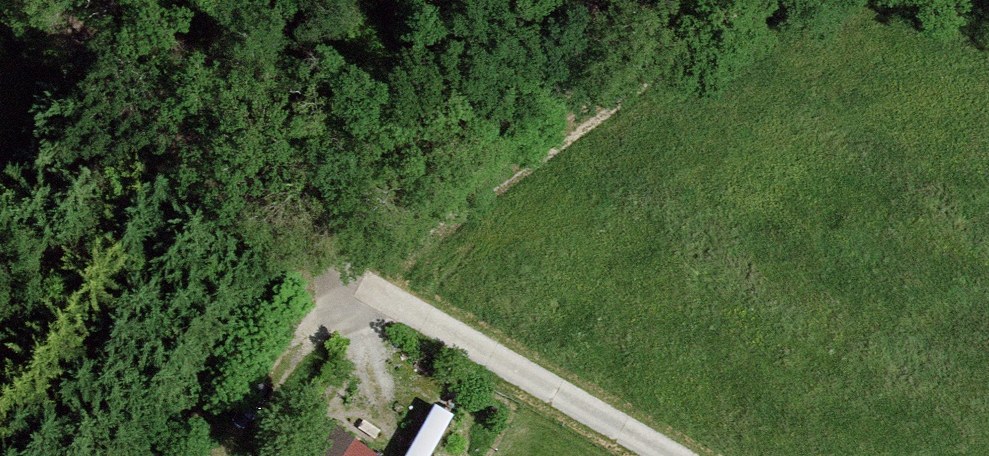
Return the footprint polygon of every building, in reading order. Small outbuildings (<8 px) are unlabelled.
[(390,448),(339,413),(309,455),(384,455),(390,448)]
